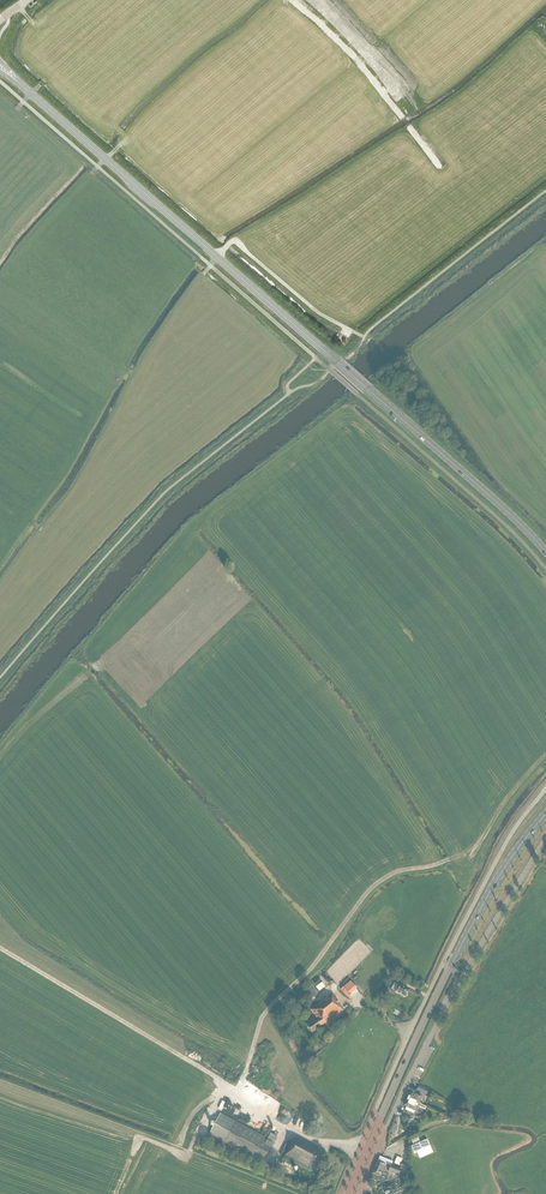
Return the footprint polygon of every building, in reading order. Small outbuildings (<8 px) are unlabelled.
[(345,986),(341,990),(347,997),(351,993),(348,990),(353,985),(350,981),(345,986)] [(405,998),(409,991),(402,987),(403,985),(399,983),(394,992),(405,998)] [(348,990),(351,993),(352,993),(353,994),(358,990),(353,985),(348,990)] [(385,999),(389,991),(385,989),(381,996),(385,999)] [(382,993),(377,991),(373,998),(379,1001),(382,993)] [(326,1025),(344,1011),(332,994),(312,1010),(315,1014),(314,1015),(318,1020),(308,1027),(312,1033),(325,1024),(326,1025)] [(425,1095),(428,1090),(419,1085),(416,1091),(425,1095)] [(407,1100),(422,1106),(422,1104),(419,1103),(421,1097),(411,1092),(407,1100)] [(421,1107),(422,1106),(407,1100),(404,1106),(407,1107),(405,1110),(414,1114),(418,1105),(421,1107)] [(268,1139),(235,1122),(220,1114),(208,1137),(261,1165),(276,1137),(271,1134),(268,1139)] [(409,1123),(411,1119),(403,1115),(401,1120),(409,1123)] [(318,1148),(296,1136),(293,1142),(292,1141),(291,1143),(288,1141),(280,1155),(283,1157),(316,1174),(326,1154),(318,1150),(318,1148)] [(410,1147),(413,1154),(430,1146),(427,1140),(410,1147)] [(388,1173),(391,1167),(377,1161),(372,1174),(372,1175),(370,1179),(378,1182),(378,1181),(383,1183),(385,1181),(387,1181),(389,1175),(389,1174),(388,1173)] [(389,1175),(387,1181),(397,1177),(398,1177),(401,1170),(391,1166),(391,1167),(388,1173),(389,1174),(389,1175)] [(396,1189),(396,1188),(401,1186),(399,1182),(403,1181),(402,1177),(389,1180),(391,1186),(384,1188),(386,1193),(385,1193),(386,1193),(389,1193),(390,1193),(391,1192),(391,1191),(396,1189)]
